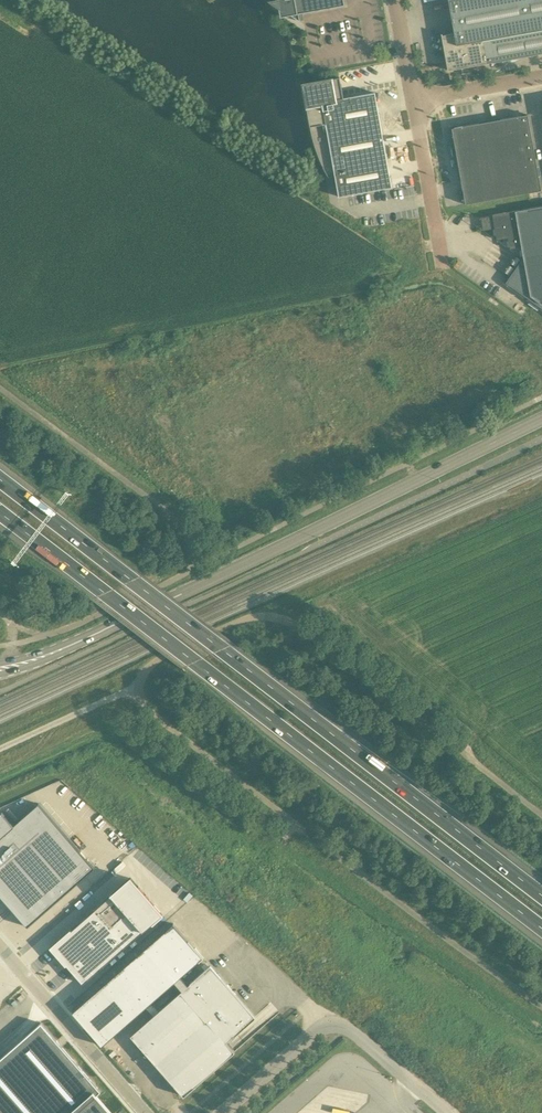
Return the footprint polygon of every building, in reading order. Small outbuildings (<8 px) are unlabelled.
[(270,1),(278,7),(280,17),(290,15),(300,22),(299,13),(344,5),(343,0),(275,0),(270,1)] [(454,33),(441,35),(448,70),(541,53),(541,0),(448,0),(454,33)] [(324,168),(328,176),(335,175),(338,196),(391,187),(375,92),(342,98),(339,78),(303,84),(311,128),(314,140),(317,151),(320,159),(324,168)] [(541,190),(528,114),(451,128),(465,204),(541,190)] [(541,311),(541,206),(492,215),(496,240),(508,238),(510,249),(521,247),(523,258),(508,278),(511,280),(507,286),(541,311)] [(27,927),(86,876),(95,868),(38,803),(13,825),(10,822),(10,821),(5,816),(5,815),(2,812),(0,813),(0,896),(18,917),(27,927)] [(68,932),(51,948),(58,956),(58,957),(59,957),(66,964),(65,965),(65,966),(66,965),(83,984),(162,914),(146,895),(146,894),(145,895),(138,887),(139,887),(138,886),(138,887),(130,878),(113,894),(112,893),(111,895),(110,894),(110,895),(70,930),(70,929),(69,930),(70,931),(68,932)] [(173,923),(71,1012),(85,1028),(101,1046),(146,1007),(153,1015),(160,1009),(153,1001),(174,982),(182,990),(188,984),(181,976),(202,957),(173,923)] [(226,1042),(255,1016),(210,965),(188,984),(182,990),(160,1009),(153,1015),(130,1035),(183,1096),(234,1051),(226,1042)] [(94,1097),(96,1095),(100,1091),(40,1023),(0,1058),(0,1112),(108,1112),(94,1097)]
